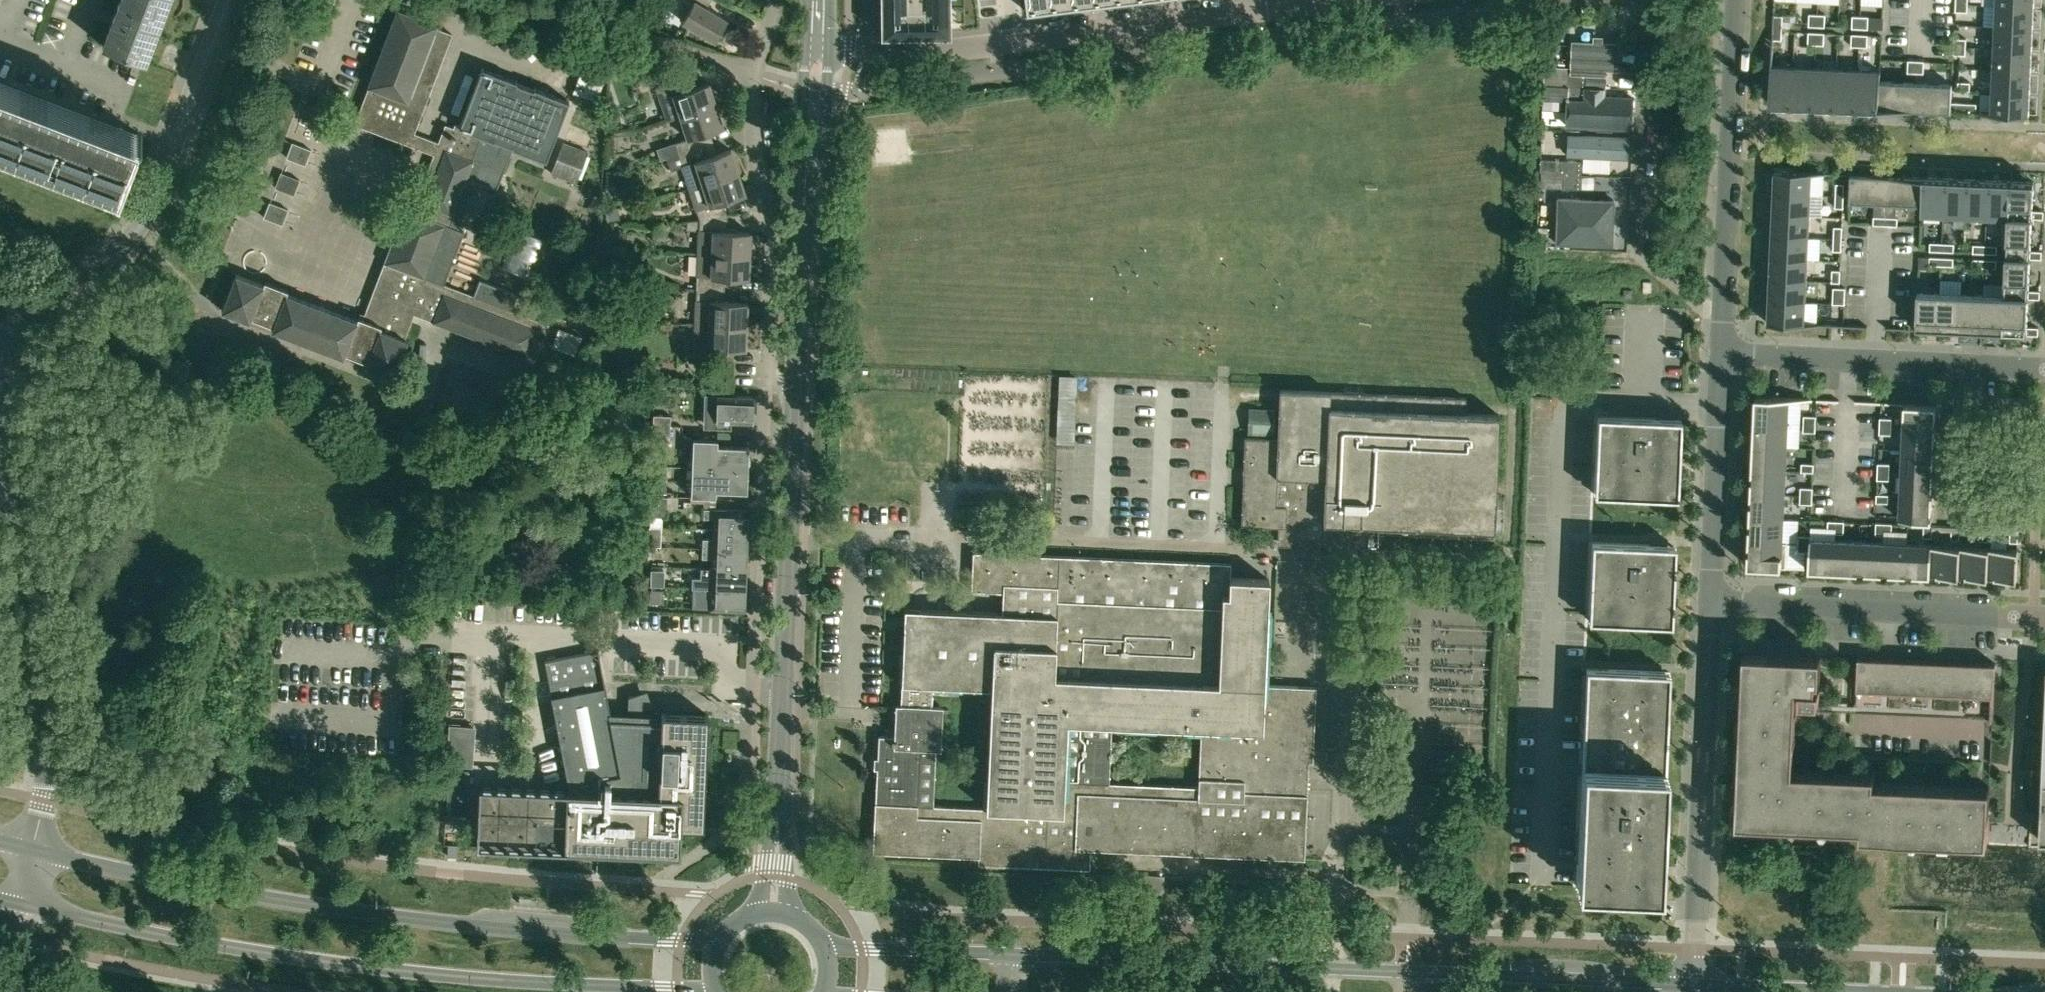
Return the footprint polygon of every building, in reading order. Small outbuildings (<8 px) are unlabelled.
[(110,25),(103,44),(147,61),(170,0),(120,0),(110,25)] [(707,6),(710,0),(695,0),(682,20),(715,39),(727,19),(707,6)] [(882,34),(949,33),(949,0),(882,0),(882,34)] [(1026,11),(1027,11),(1049,8),(1048,0),(1025,0),(1026,11)] [(1049,8),(1070,6),(1069,0),(1048,0),(1049,8)] [(1956,3),(1956,11),(1968,11),(1968,3),(1956,3)] [(1997,5),(1996,26),(2033,28),(2034,6),(1997,5)] [(235,274),(222,309),(250,320),(251,316),(274,324),(272,328),(344,356),(345,352),(368,360),(366,364),(394,375),(408,339),(404,337),(414,313),(434,320),(526,356),(527,354),(535,358),(548,324),(547,323),(548,320),(539,316),(538,320),(526,315),(511,309),(517,293),(480,278),(474,295),(451,286),(444,284),(464,231),(458,229),(482,166),(503,174),(513,147),(547,160),(570,100),(535,86),(534,87),(517,81),(518,79),(483,66),(460,125),(456,123),(454,128),(445,124),(439,142),(414,133),(452,33),(436,27),(438,23),(397,8),(368,85),(369,85),(361,108),(360,111),(355,123),(435,153),(413,211),(405,208),(384,262),(391,264),(370,320),(359,316),(357,319),(287,293),(288,289),(265,280),(263,284),(236,273),(235,274)] [(1810,13),(1809,25),(1817,26),(1818,14),(1810,13)] [(1818,14),(1817,26),(1825,26),(1826,14),(1818,14)] [(1775,15),(1775,27),(1783,27),(1783,15),(1775,15)] [(1853,15),(1852,27),(1860,28),(1861,16),(1853,15)] [(1861,16),(1860,28),(1868,28),(1869,16),(1861,16)] [(1996,26),(1995,48),(2032,49),(2033,28),(1996,26)] [(1783,27),(1775,27),(1774,39),(1782,39),(1783,27)] [(1817,32),(1809,31),(1808,43),(1816,44),(1817,32)] [(1817,32),(1816,44),(1824,44),(1825,32),(1817,32)] [(1860,34),(1852,33),(1851,45),(1859,46),(1860,34)] [(1860,34),(1859,46),(1867,46),(1868,34),(1860,34)] [(1954,38),(1954,46),(1966,46),(1967,38),(1954,38)] [(1572,39),(1571,68),(1621,70),(1622,41),(1572,39)] [(1954,46),(1954,54),(1966,54),(1966,46),(1954,46)] [(1995,48),(1994,70),(2031,71),(2032,49),(1995,48)] [(1908,60),(1908,72),(1916,72),(1916,60),(1908,60)] [(1916,60),(1916,72),(1924,72),(1924,60),(1916,60)] [(1771,66),(1769,103),(1792,104),(1794,67),(1771,66)] [(1794,67),(1792,104),(1814,105),(1815,68),(1794,67)] [(1815,68),(1814,105),(1835,106),(1837,69),(1815,68)] [(652,73),(655,82),(667,78),(664,69),(652,73)] [(1837,69),(1835,106),(1856,107),(1858,70),(1837,69)] [(1567,82),(1584,83),(1585,71),(1568,70),(1567,82)] [(1858,70),(1856,107),(1879,108),(1881,80),(1881,71),(1858,70)] [(1994,70),(1993,91),(2030,93),(2031,71),(1994,70)] [(683,78),(656,86),(661,98),(669,121),(681,117),(717,105),(709,82),(687,89),(683,78)] [(119,186),(139,133),(0,80),(0,140),(119,186)] [(1881,80),(1879,108),(1914,110),(1915,82),(1881,80)] [(1584,83),(1567,82),(1543,81),(1541,118),(1566,119),(1567,96),(1584,97),(1584,83)] [(1958,81),(1958,89),(1970,90),(1971,82),(1958,81)] [(1915,82),(1914,110),(1951,112),(1952,84),(1915,82)] [(1633,92),(1586,90),(1586,98),(1568,97),(1567,124),(1631,127),(1633,92)] [(1993,91),(1992,113),(2029,115),(2030,93),(1993,91)] [(1952,102),(1952,110),(1963,111),(1964,103),(1952,102)] [(688,138),(675,142),(678,153),(678,154),(704,145),(701,133),(724,126),(717,105),(681,117),(688,138)] [(1567,152),(1629,154),(1630,134),(1567,132),(1567,152)] [(566,136),(550,177),(573,186),(589,145),(566,136)] [(305,164),(311,149),(292,141),(286,156),(305,164)] [(678,153),(667,157),(671,170),(681,166),(688,187),(702,183),(739,171),(731,149),(708,157),(704,145),(678,154),(678,153)] [(1563,175),(1581,176),(1582,158),(1541,156),(1540,174),(1563,175)] [(614,185),(616,185),(623,184),(621,170),(614,171),(614,169),(606,170),(607,184),(614,183),(614,185)] [(1774,169),(1773,192),(1812,194),(1813,171),(1774,169)] [(702,183),(688,187),(695,209),(697,209),(700,219),(728,216),(723,200),(746,193),(739,171),(702,183)] [(1851,173),(1850,201),(1887,202),(1888,175),(1851,173)] [(1581,176),(1563,175),(1563,188),(1581,189),(1581,176)] [(1888,175),(1887,202),(1922,204),(1923,176),(1888,175)] [(1540,176),(1540,186),(1560,187),(1560,177),(1540,176)] [(1922,204),(1921,214),(1944,215),(1945,177),(1923,176),(1922,204)] [(1945,177),(1944,215),(1965,216),(1967,178),(1945,177)] [(1967,178),(1965,216),(1986,217),(1988,179),(1967,178)] [(1988,179),(1986,217),(2007,218),(2008,217),(2009,180),(1988,179)] [(2009,180),(2008,217),(2033,218),(2033,210),(2034,181),(2009,180)] [(1844,183),(1836,183),(1836,195),(1844,195),(1844,183)] [(1567,203),(1566,228),(1631,231),(1632,208),(1610,207),(1611,191),(1582,190),(1581,204),(1567,203)] [(1773,192),(1772,214),(1811,215),(1812,194),(1773,192)] [(1844,195),(1836,195),(1835,207),(1843,207),(1844,195)] [(282,224),(288,208),(269,201),(263,216),(282,224)] [(605,207),(607,220),(620,218),(618,206),(605,207)] [(2033,210),(2033,218),(2044,218),(2044,211),(2033,210)] [(1772,214),(1771,235),(1810,237),(1811,215),(1772,214)] [(700,229),(698,253),(750,255),(750,247),(753,245),(754,236),(751,235),(751,231),(727,230),(728,216),(700,219),(700,229)] [(1874,216),(1874,224),(1886,224),(1886,216),(1874,216)] [(1886,216),(1886,224),(1898,225),(1898,217),(1886,216)] [(2006,253),(2006,257),(2031,258),(2031,250),(2033,218),(2008,217),(2007,218),(2006,253)] [(1843,226),(1834,226),(1834,238),(1842,238),(1843,226)] [(615,244),(616,231),(605,230),(604,244),(615,244)] [(1771,235),(1770,257),(1809,259),(1810,237),(1771,235)] [(1842,238),(1834,238),(1833,250),(1842,250),(1842,238)] [(1930,242),(1930,250),(1942,251),(1942,242),(1930,242)] [(1942,242),(1942,251),(1954,251),(1954,243),(1942,242)] [(1973,244),(1973,252),(1985,253),(1985,244),(1973,244)] [(1985,244),(1985,253),(1997,253),(1998,245),(1985,244)] [(2031,250),(2031,258),(2042,258),(2042,251),(2031,250)] [(697,275),(697,288),(725,290),(725,277),(749,278),(750,255),(698,253),(697,275)] [(1942,257),(1930,256),(1929,264),(1941,265),(1942,257)] [(1770,257),(1769,278),(1808,280),(1809,259),(1770,257)] [(1954,257),(1942,257),(1941,265),(1954,265),(1954,257)] [(2004,295),(2004,297),(2029,298),(2029,290),(2031,258),(2006,257),(2006,260),(2004,295)] [(1985,259),(1973,258),(1973,266),(1984,267),(1985,259)] [(1997,259),(1985,259),(1984,267),(1997,267),(1997,259)] [(1832,269),(1832,281),(1840,282),(1841,270),(1832,269)] [(1769,278),(1768,300),(1807,302),(1808,280),(1769,278)] [(1846,287),(1834,287),(1833,303),(1845,304),(1846,287)] [(697,300),(696,323),(747,325),(748,302),(724,301),(725,290),(697,288),(697,300)] [(2029,290),(2029,298),(2040,298),(2040,290),(2029,290)] [(1916,328),(1916,329),(1938,330),(1940,293),(1918,292),(1916,328)] [(1940,293),(1938,330),(1960,331),(1962,294),(1940,293)] [(1962,294),(1960,331),(1981,332),(1983,294),(1962,294)] [(1983,294),(1981,332),(2002,333),(2004,297),(2004,295),(1983,294)] [(2004,297),(2002,333),(2027,334),(2028,326),(2029,298),(2004,297)] [(1768,300),(1767,322),(1806,324),(1807,302),(1768,300)] [(695,346),(694,358),(721,359),(722,347),(746,348),(747,325),(696,323),(695,346)] [(2028,326),(2027,334),(2038,335),(2039,327),(2028,326)] [(1083,447),(1084,377),(1068,377),(1067,447),(1083,447)] [(1245,436),(1241,524),(1286,526),(1297,538),(1297,545),(1379,548),(1379,532),(1465,536),(1473,536),(1494,537),(1494,533),(1503,533),(1505,494),(1496,494),(1499,413),(1466,412),(1467,397),(1330,391),(1279,388),(1277,438),(1245,436)] [(752,421),(753,396),(718,394),(717,421),(717,427),(731,427),(731,420),(752,421)] [(1756,396),(1754,421),(1789,422),(1790,397),(1756,396)] [(1905,403),(1904,426),(1936,428),(1937,404),(1905,403)] [(1249,432),(1273,433),(1274,409),(1250,407),(1249,432)] [(652,434),(670,435),(672,415),(654,414),(652,434)] [(1597,415),(1594,493),(1677,497),(1680,419),(1597,415)] [(1803,415),(1803,423),(1815,424),(1815,416),(1803,415)] [(1880,417),(1880,425),(1892,426),(1892,418),(1880,417)] [(1754,421),(1754,445),(1788,446),(1789,422),(1754,421)] [(1803,423),(1802,431),(1814,432),(1815,424),(1803,423)] [(1880,425),(1879,433),(1891,434),(1892,426),(1880,425)] [(1904,426),(1903,449),(1935,451),(1936,428),(1904,426)] [(687,456),(687,467),(748,470),(748,465),(751,464),(751,457),(749,455),(749,446),(718,444),(718,438),(693,438),(693,456),(687,456)] [(1754,445),(1752,469),(1786,470),(1788,446),(1754,445)] [(1903,449),(1902,472),(1934,474),(1935,451),(1903,449)] [(1813,464),(1801,463),(1801,471),(1813,472),(1813,464)] [(1878,463),(1878,471),(1890,471),(1890,463),(1878,463)] [(687,467),(686,476),(692,476),(691,495),(716,496),(716,490),(747,491),(748,480),(750,479),(750,472),(748,470),(687,467)] [(1752,469),(1751,493),(1785,494),(1786,470),(1752,469)] [(1878,471),(1877,479),(1889,479),(1890,471),(1878,471)] [(1902,472),(1901,495),(1933,496),(1934,474),(1902,472)] [(652,478),(652,493),(667,493),(667,479),(652,478)] [(1801,487),(1801,495),(1813,495),(1813,487),(1801,487)] [(1751,493),(1750,517),(1784,518),(1785,494),(1751,493)] [(1888,495),(1876,494),(1876,502),(1888,502),(1888,495)] [(650,495),(650,505),(667,506),(668,496),(650,495)] [(1801,495),(1800,503),(1812,503),(1813,495),(1801,495)] [(1901,495),(1900,518),(1932,520),(1933,496),(1901,495)] [(650,505),(649,516),(650,516),(667,516),(667,506),(650,505)] [(703,517),(714,518),(713,528),(748,530),(749,509),(714,507),(704,507),(703,517)] [(1750,517),(1749,541),(1767,542),(1783,542),(1783,541),(1784,518),(1750,517)] [(1827,520),(1827,532),(1835,532),(1835,521),(1827,520)] [(1843,521),(1835,521),(1835,532),(1843,533),(1843,521)] [(1876,522),(1876,534),(1884,535),(1884,523),(1876,522)] [(1884,523),(1884,535),(1892,535),(1892,523),(1884,523)] [(1932,525),(1924,524),(1923,536),(1931,537),(1932,525)] [(1952,526),(1951,538),(1959,538),(1960,526),(1952,526)] [(713,528),(713,538),(703,537),(702,547),(747,549),(748,530),(713,528)] [(1988,528),(1980,528),(1980,540),(1988,540),(1988,528)] [(2018,529),(2010,528),(2010,540),(2018,541),(2018,529)] [(1799,535),(1798,543),(1810,544),(1811,538),(1811,536),(1799,535)] [(1810,552),(1809,568),(1834,570),(1836,540),(1811,538),(1810,544),(1810,552)] [(648,540),(648,550),(666,551),(666,540),(648,540)] [(1836,540),(1834,570),(1858,571),(1860,541),(1836,540)] [(1592,541),(1588,620),(1671,623),(1675,545),(1592,541)] [(1749,541),(1748,566),(1787,567),(1788,567),(1788,566),(1787,566),(1788,541),(1783,541),(1783,542),(1767,542),(1749,541)] [(1860,541),(1858,571),(1882,572),(1884,542),(1860,541)] [(1884,542),(1882,572),(1906,573),(1908,543),(1884,542)] [(1798,543),(1798,551),(1810,552),(1810,544),(1798,543)] [(1908,543),(1906,573),(1930,574),(1932,544),(1908,543)] [(1932,544),(1930,574),(1959,575),(1960,545),(1932,544)] [(1960,545),(1959,575),(1988,576),(1989,546),(1960,545)] [(1989,546),(1988,576),(2017,578),(2019,548),(1989,546)] [(712,558),(712,568),(746,569),(747,549),(702,547),(702,557),(712,558)] [(877,768),(875,801),(873,851),(978,855),(978,863),(1081,867),(1082,848),(1100,849),(1304,857),(1307,793),(1308,760),(1294,760),(1296,716),(1310,716),(1311,686),(1264,683),(1269,578),(1230,576),(1231,562),(973,551),(971,590),(1003,591),(1002,612),(905,608),(904,618),(904,630),(902,683),(901,703),(896,703),(894,735),(879,734),(877,757),(877,768)] [(712,568),(711,577),(701,576),(701,587),(746,589),(746,569),(712,568)] [(650,569),(650,585),(665,585),(665,569),(650,569)] [(745,610),(746,589),(701,587),(700,597),(710,597),(710,608),(745,610)] [(646,602),(660,602),(660,589),(647,588),(646,602)] [(478,815),(477,844),(594,849),(702,854),(704,826),(708,715),(662,713),(662,719),(651,719),(651,714),(643,714),(643,719),(612,717),(599,648),(590,650),(591,651),(588,651),(545,659),(569,783),(568,788),(479,785),(478,815)] [(1745,652),(1737,821),(1863,827),(1863,835),(1988,840),(1990,786),(1988,786),(1987,794),(1866,788),(1866,780),(1776,776),(1776,771),(1786,771),(1790,691),(1800,692),(1800,700),(1819,700),(1820,679),(1822,655),(1745,652)] [(1996,663),(1858,657),(1857,689),(1994,695),(1995,686),(1996,663)] [(1660,672),(1586,668),(1578,862),(1661,866),(1669,683),(1660,683),(1660,672)] [(1385,853),(1401,854),(1401,843),(1386,842),(1385,853)]
